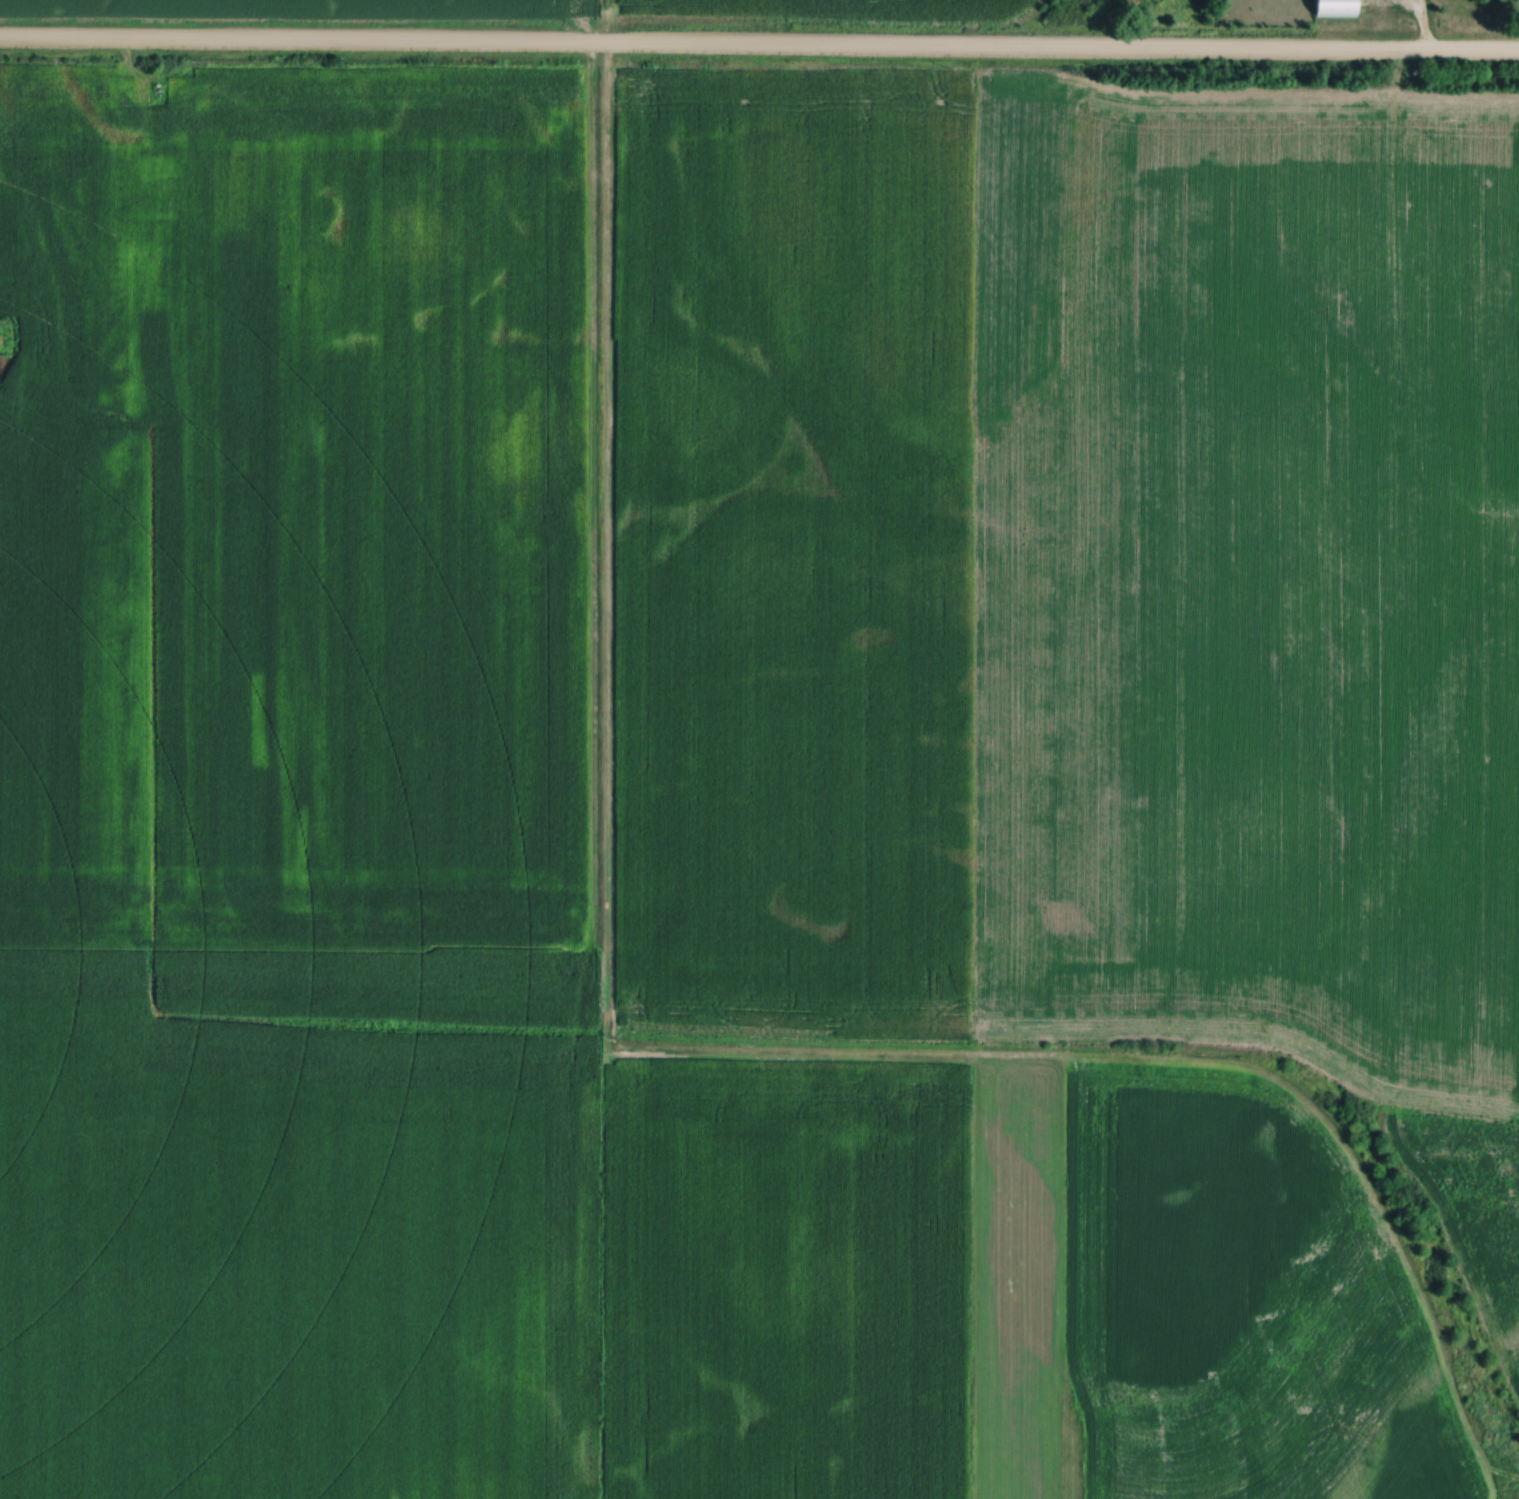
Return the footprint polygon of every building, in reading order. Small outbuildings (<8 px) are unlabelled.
[(1316,18),(1362,18),(1362,0),(1316,0),(1316,18)]
